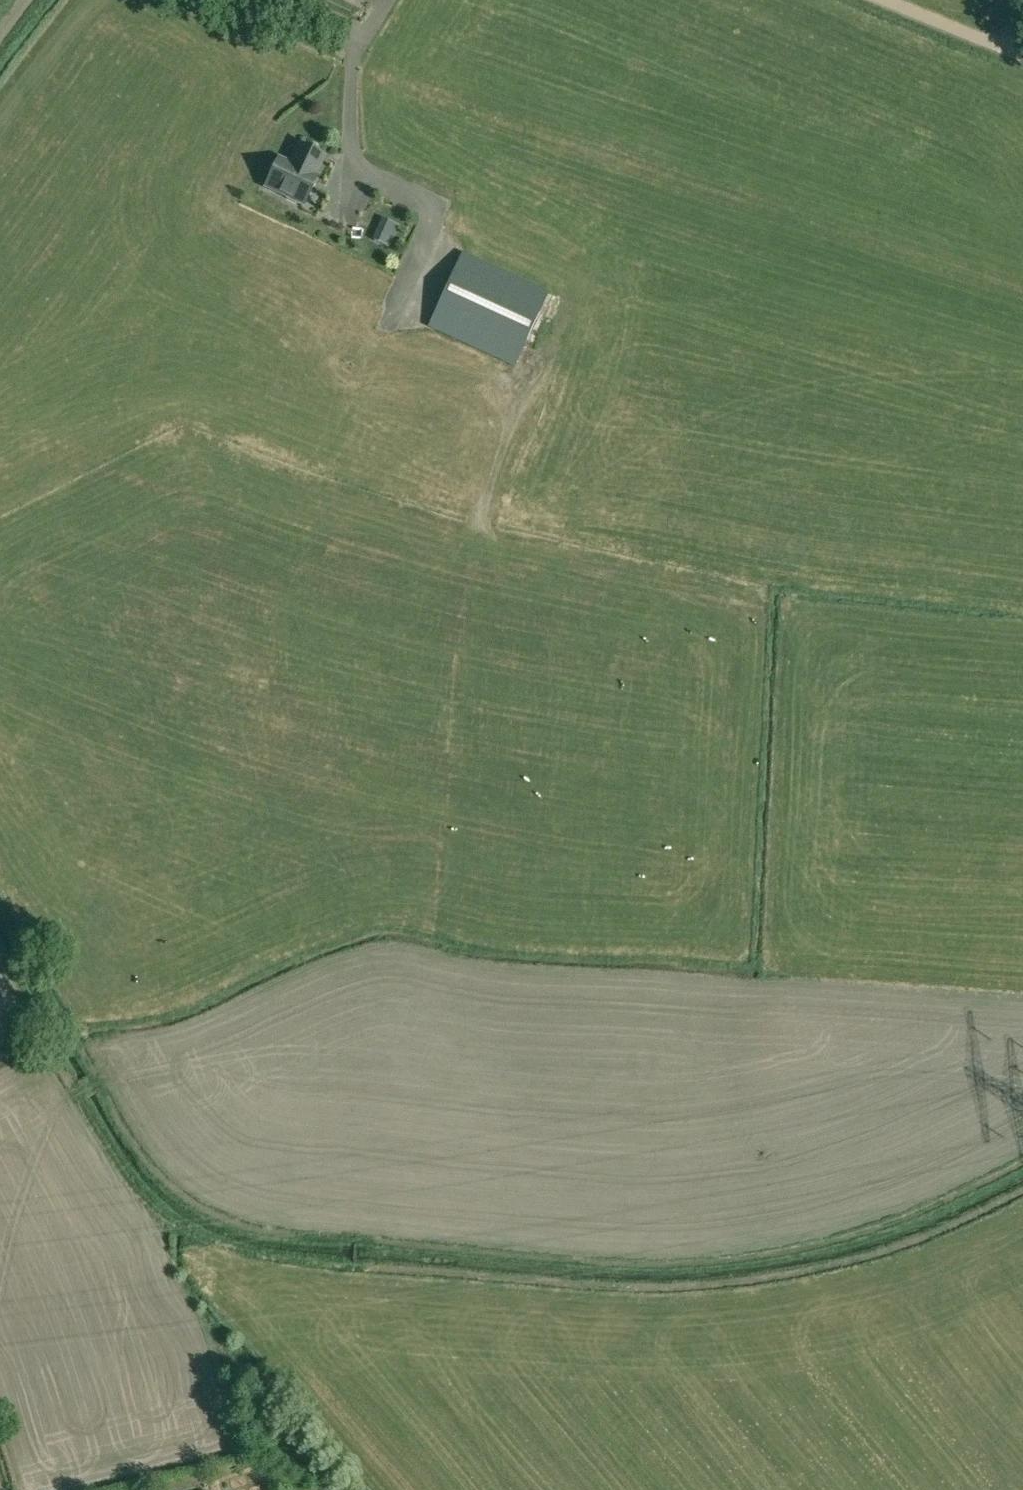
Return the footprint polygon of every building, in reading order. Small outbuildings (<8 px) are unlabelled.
[(271,176),(265,188),(277,194),(279,199),(286,202),(291,201),(303,206),(318,176),(314,174),(324,154),(301,143),(291,163),(280,157),(277,163),(272,165),(269,171),(271,176)] [(397,249),(408,228),(396,221),(384,242),(397,249)] [(514,367),(549,293),(462,252),(428,327),(514,367)]
